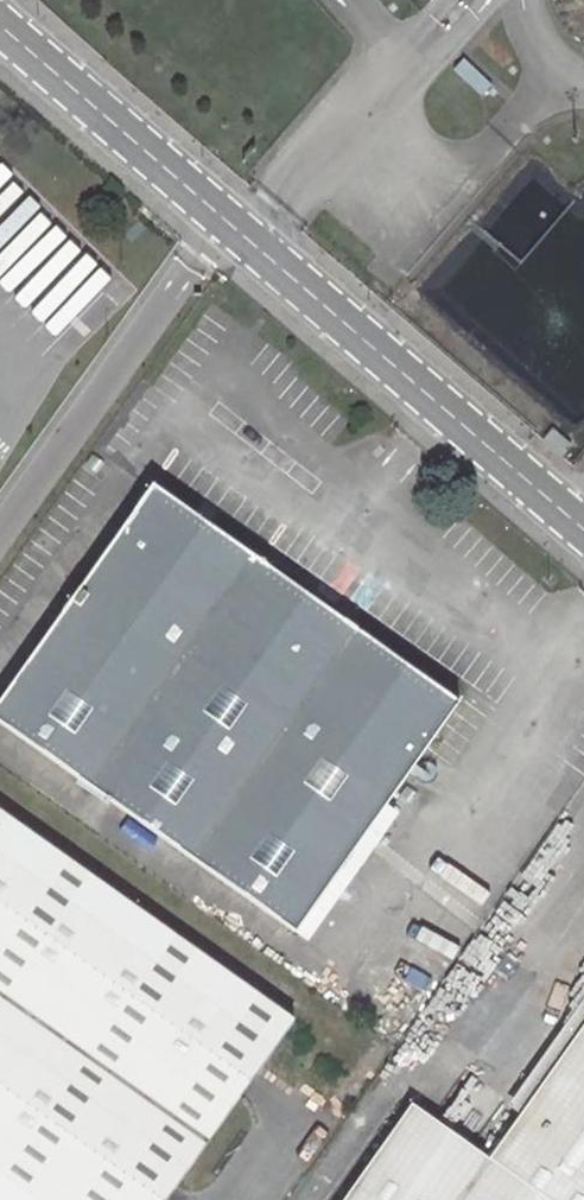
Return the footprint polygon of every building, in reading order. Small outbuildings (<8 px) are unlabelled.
[(458,701),(153,484),(95,565),(22,669),(0,699),(0,721),(295,931),(458,701)] [(292,1021),(0,812),(0,1199),(164,1199),(292,1021)] [(489,1158),(459,1199),(583,1199),(583,1024),(489,1158)] [(489,1158),(410,1102),(342,1199),(459,1199),(489,1158)]
